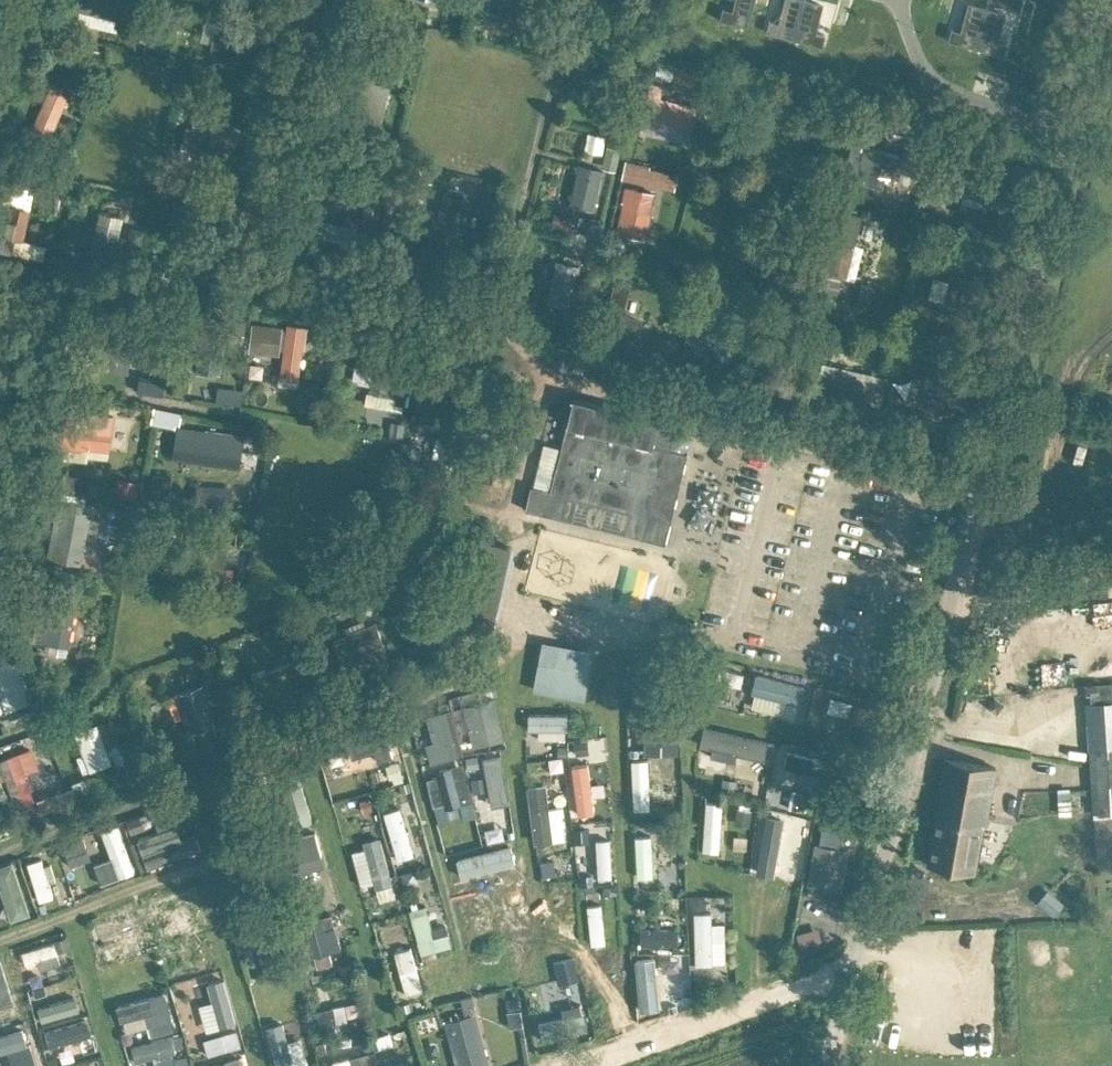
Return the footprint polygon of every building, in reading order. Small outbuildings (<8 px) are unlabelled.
[(125,0),(78,0),(77,7),(121,17),(125,0)] [(219,17),(212,43),(210,53),(241,61),(243,50),(249,24),(219,17)] [(70,89),(50,80),(30,125),(51,134),(70,89)] [(693,128),(699,105),(649,94),(643,118),(693,128)] [(899,177),(904,156),(852,143),(846,168),(859,172),(861,167),(899,177)] [(592,208),(601,169),(580,164),(571,203),(592,208)] [(459,239),(468,198),(465,190),(451,188),(444,193),(439,217),(421,213),(417,231),(459,239)] [(654,197),(627,190),(618,231),(645,238),(654,197)] [(0,205),(0,232),(16,236),(13,251),(44,259),(47,244),(22,238),(30,207),(1,200),(0,205)] [(840,292),(840,290),(844,275),(859,279),(866,253),(861,247),(855,246),(862,215),(820,205),(801,282),(836,291),(840,292)] [(91,257),(89,263),(110,268),(127,272),(131,273),(136,254),(131,253),(118,250),(123,229),(120,228),(99,223),(94,245),(91,257)] [(602,239),(597,238),(586,235),(582,252),(598,255),(602,239)] [(580,265),(558,260),(549,299),(570,305),(580,265)] [(914,292),(907,317),(965,332),(966,328),(970,315),(979,280),(951,273),(944,299),(914,292)] [(608,311),(602,333),(623,338),(625,334),(634,336),(638,319),(623,315),(631,284),(615,280),(608,311)] [(95,325),(92,350),(113,353),(111,366),(110,369),(130,372),(135,334),(153,338),(158,309),(140,306),(138,317),(97,310),(95,325)] [(185,308),(181,338),(201,341),(200,343),(196,371),(221,374),(224,347),(228,319),(229,315),(185,308)] [(252,352),(279,355),(283,327),(255,324),(252,352)] [(298,380),(306,327),(288,325),(281,378),(298,380)] [(657,334),(652,356),(663,359),(664,356),(669,337),(657,334)] [(669,337),(664,356),(674,359),(675,359),(680,340),(669,337)] [(354,349),(352,365),(374,368),(370,391),(368,403),(404,409),(412,359),(394,356),(376,353),(354,349)] [(825,362),(820,382),(841,388),(839,396),(867,403),(880,407),(888,378),(874,375),(825,362)] [(960,373),(948,370),(927,364),(917,403),(925,405),(922,415),(947,422),(960,373)] [(532,485),(526,508),(545,513),(626,533),(644,537),(666,542),(688,452),(670,447),(675,430),(677,422),(659,418),(574,396),(570,411),(551,490),(532,485)] [(110,450),(113,425),(114,415),(70,410),(66,445),(110,450)] [(240,466),(243,444),(244,434),(178,425),(173,457),(240,466)] [(437,436),(433,457),(444,459),(456,461),(454,472),(475,476),(477,465),(486,467),(486,465),(490,445),(448,438),(437,436)] [(100,519),(90,517),(92,504),(52,497),(45,536),(51,538),(48,557),(81,564),(84,544),(95,546),(100,519)] [(466,536),(458,571),(501,581),(510,546),(506,545),(499,543),(466,536)] [(68,645),(74,612),(70,612),(73,593),(42,587),(39,608),(36,625),(34,639),(68,645)] [(376,622),(346,633),(333,638),(343,667),(356,662),(360,672),(390,660),(376,622)] [(584,698),(591,660),(593,650),(542,640),(533,688),(584,698)] [(27,689),(44,682),(30,650),(0,662),(0,692),(12,720),(36,710),(27,689)] [(1092,813),(1111,811),(1111,681),(1084,683),(1092,813)] [(189,731),(217,721),(203,684),(176,694),(189,731)] [(647,708),(639,708),(639,735),(647,735),(647,754),(679,754),(679,695),(647,695),(647,708)] [(996,695),(988,706),(996,711),(1001,711),(1007,703),(996,695)] [(111,719),(98,724),(76,732),(86,758),(80,761),(84,771),(112,761),(105,744),(119,739),(111,719)] [(18,757),(17,753),(1,759),(0,756),(0,774),(4,773),(16,804),(34,797),(25,774),(37,769),(31,752),(18,757)] [(975,871),(994,766),(945,757),(934,815),(937,816),(929,863),(975,871)] [(38,799),(42,812),(93,793),(87,778),(72,783),(73,787),(65,790),(38,799)]
